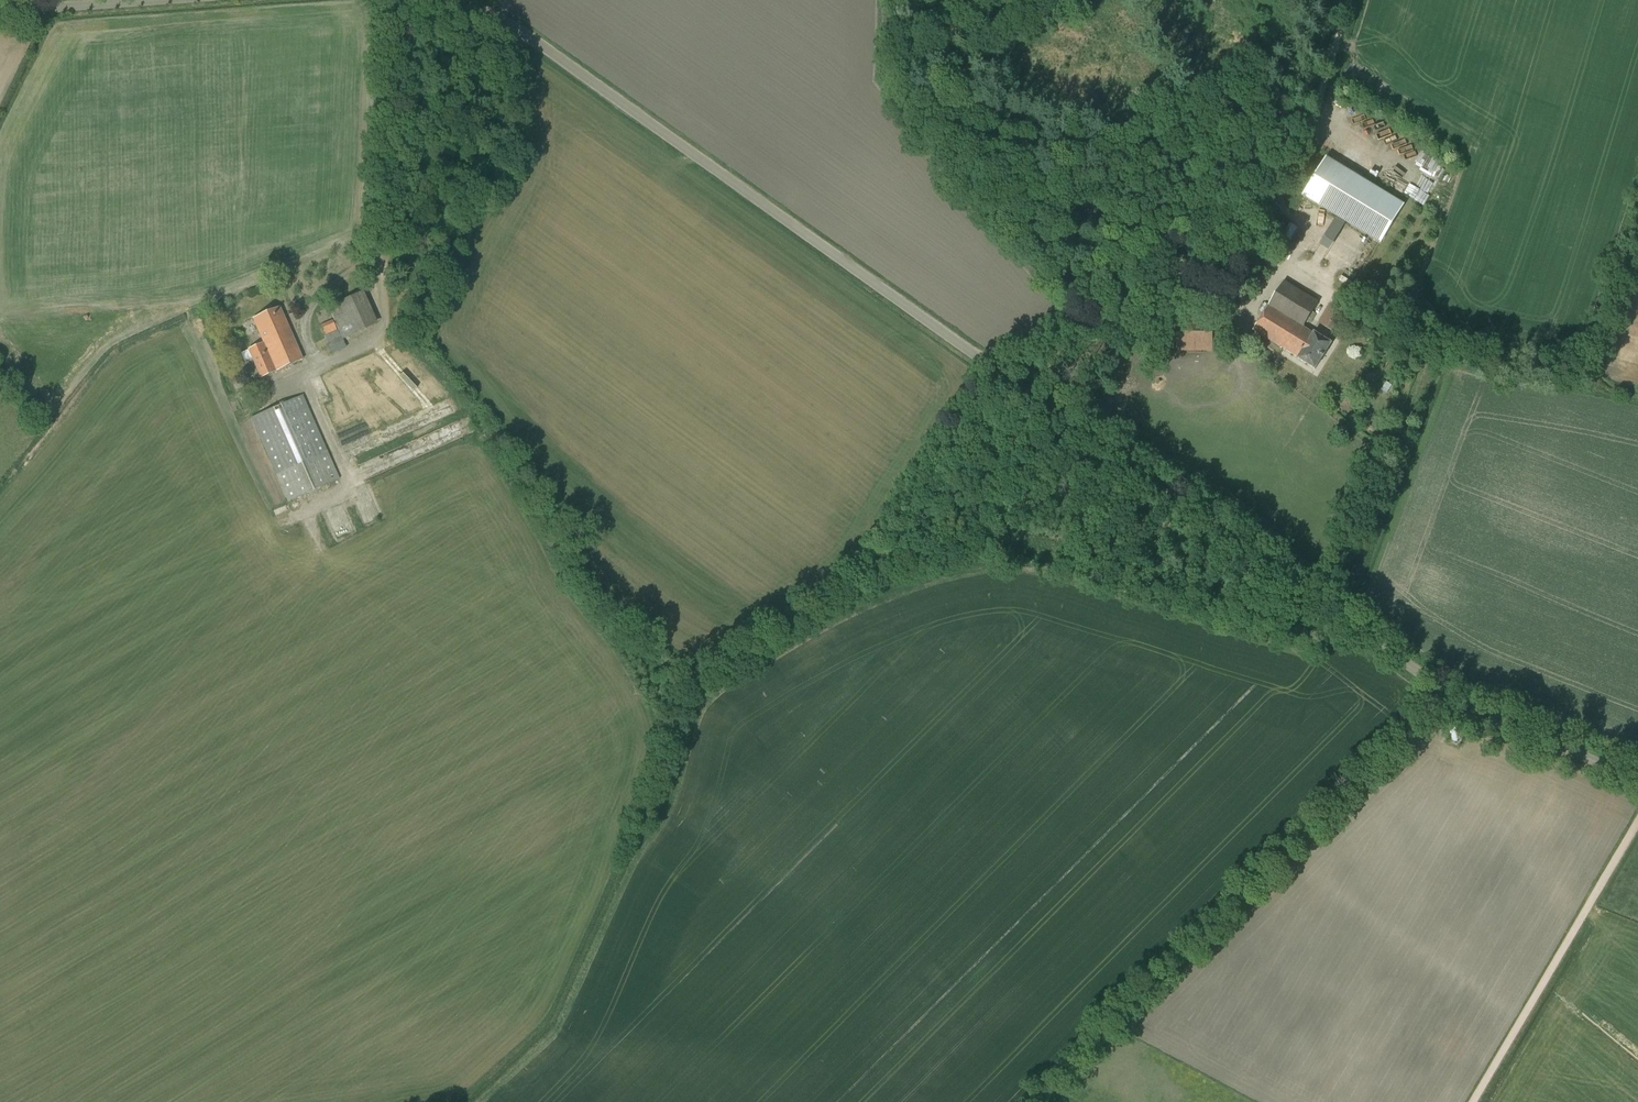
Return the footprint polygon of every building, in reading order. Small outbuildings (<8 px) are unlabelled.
[(1385,124),(1375,126),(1374,120),(1359,122),(1362,137),(1386,133),(1385,124)] [(1303,194),(1382,243),(1405,205),(1327,157),(1303,194)] [(1335,251),(1345,223),(1335,219),(1331,230),(1323,227),(1320,235),(1326,237),(1322,246),(1335,251)] [(1298,359),(1315,370),(1331,344),(1314,333),(1314,334),(1304,327),(1319,302),(1284,281),(1253,331),(1298,358),(1298,359)] [(327,307),(342,340),(378,324),(363,291),(327,307)] [(1178,303),(1176,351),(1213,352),(1214,303),(1178,303)] [(1320,324),(1335,334),(1340,327),(1344,330),(1352,317),(1333,304),(1320,324)] [(248,349),(261,378),(303,360),(279,307),(253,319),(263,342),(248,349)] [(320,326),(325,335),(336,330),(332,320),(320,326)] [(250,418),(287,502),(340,479),(303,395),(250,418)] [(359,427),(339,435),(343,444),(363,436),(359,427)]
